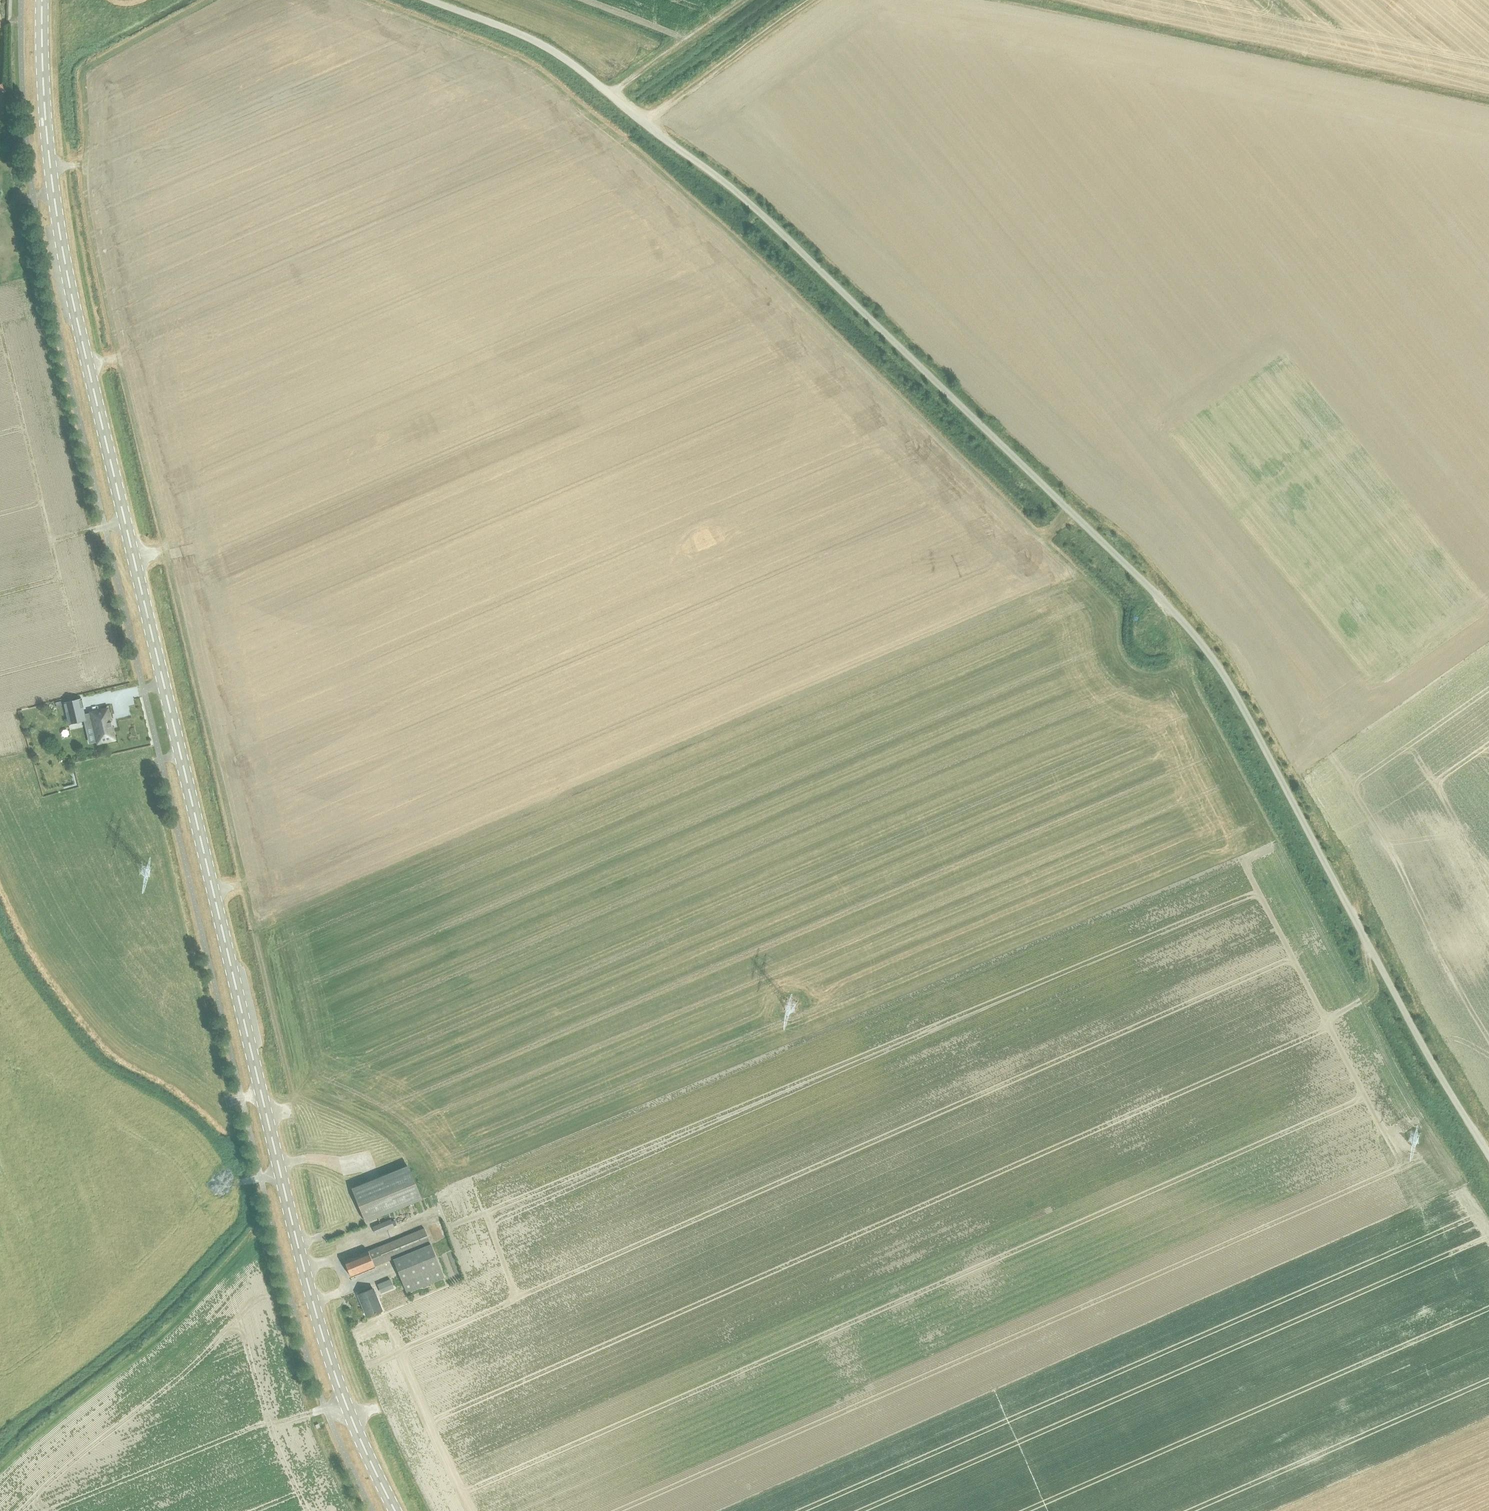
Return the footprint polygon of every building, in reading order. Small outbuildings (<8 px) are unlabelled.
[(81,698),(63,702),(69,724),(86,720),(85,716),(81,698)] [(91,714),(85,716),(86,720),(87,726),(93,725),(97,742),(98,743),(115,739),(109,713),(108,710),(108,708),(91,712),(91,714)] [(63,728),(66,734),(72,732),(69,726),(63,728)] [(351,1188),(364,1221),(420,1198),(407,1165),(351,1188)] [(391,1218),(372,1226),(375,1233),(394,1226),(391,1218)] [(365,1252),(371,1266),(393,1258),(430,1242),(424,1228),(365,1252)] [(430,1242),(393,1258),(408,1292),(445,1276),(430,1242)] [(350,1275),(371,1266),(365,1252),(344,1260),(350,1275)] [(390,1278),(378,1283),(381,1292),(394,1287),(390,1278)] [(373,1287),(358,1294),(368,1315),(383,1309),(373,1287)]
